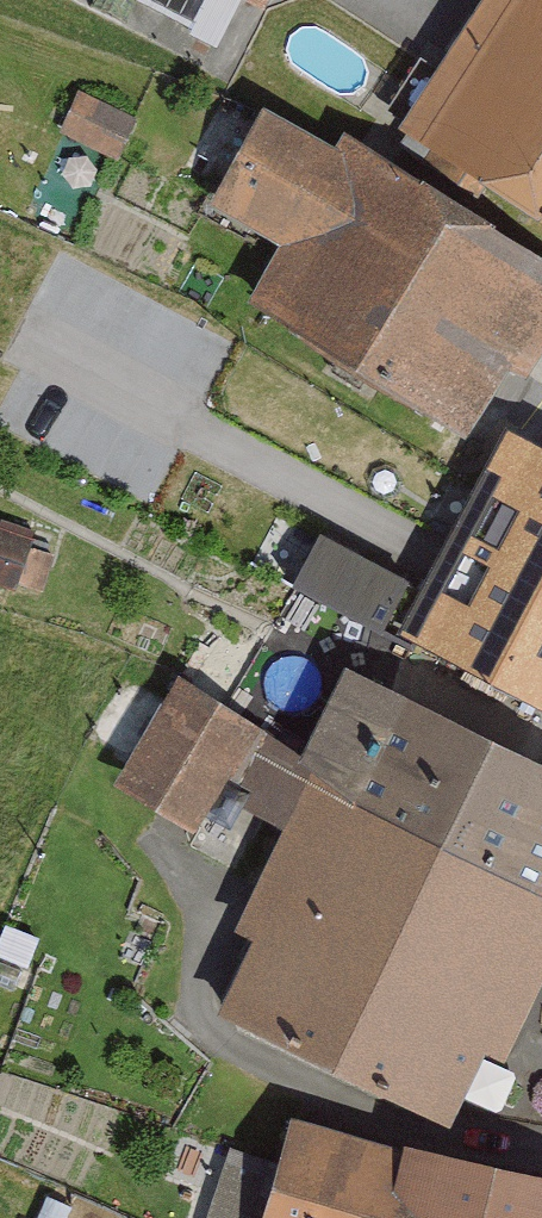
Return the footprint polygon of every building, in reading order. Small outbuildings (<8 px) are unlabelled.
[(401,126),(541,218),(541,0),(482,0),(401,126)] [(358,129),(347,146),(279,104),(216,205),(283,247),(247,304),(492,458),(541,378),(541,244),(358,129)] [(533,430),(491,514),(468,503),(402,634),(541,705),(541,435),(533,430)] [(20,581),(40,530),(0,515),(0,574),(20,581)] [(321,527),(298,583),(392,621),(415,565),(321,527)] [(376,659),(329,770),(541,874),(541,747),(376,659)] [(202,832),(273,730),(188,671),(117,773),(202,832)] [(329,770),(251,930),(273,941),(238,1012),(471,1126),(507,1051),(521,1058),(541,1016),(541,874),(329,770)] [(284,1111),(256,1217),(541,1217),(541,1177),(284,1111)]
